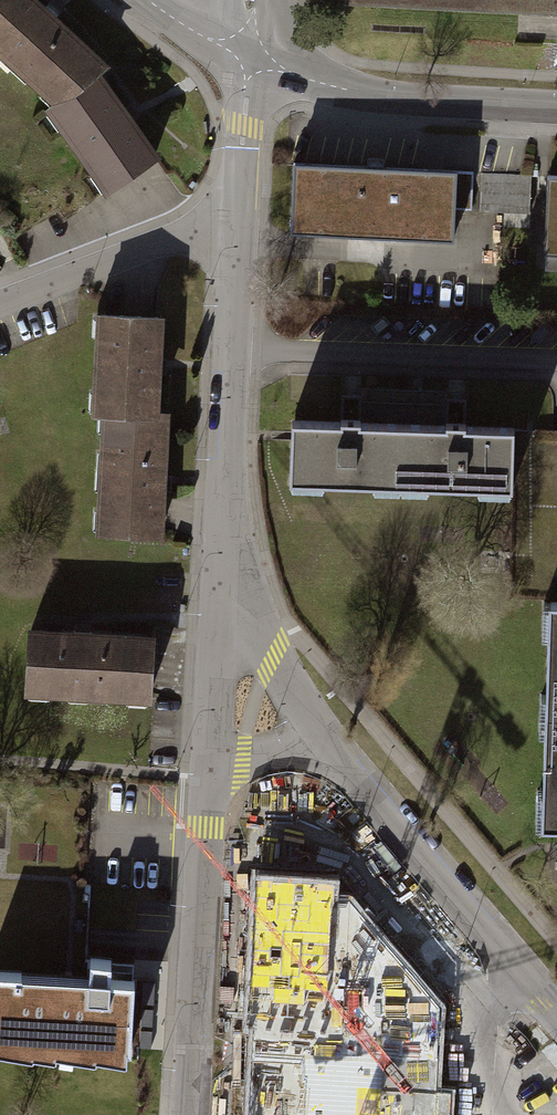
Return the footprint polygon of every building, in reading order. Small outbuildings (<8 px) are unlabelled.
[(53,103),(79,93),(105,70),(113,63),(45,0),(0,0),(0,54),(53,103)] [(345,4),(556,15),(556,0),(345,0),(345,4)] [(165,156),(105,70),(79,93),(53,103),(46,108),(109,195),(165,156)] [(458,177),(295,169),(292,226),(455,234),(458,177)] [(531,175),(482,173),(481,211),(529,213),(531,175)] [(550,178),(548,252),(556,252),(556,179),(550,178)] [(132,313),(99,312),(94,415),(103,416),(162,419),(162,412),(168,315),(132,313)] [(162,419),(103,416),(97,536),(167,540),(172,412),(162,412),(162,419)] [(401,484),(403,424),(360,422),(360,419),(341,418),(341,421),(291,420),(289,480),(292,480),(292,486),(322,487),(322,481),(374,483),(374,489),(399,489),(399,484),(401,484)] [(512,488),(514,427),(465,426),(465,422),(446,422),(446,425),(403,424),(401,484),(402,484),(402,490),(427,490),(427,485),(479,487),(479,492),(509,493),(509,488),(512,488)] [(550,603),(549,636),(548,636),(545,713),(556,714),(556,603),(550,603)] [(160,635),(31,628),(27,696),(156,704),(160,635)] [(545,713),(543,791),(538,791),(537,823),(543,823),(542,824),(556,825),(556,714),(545,713)] [(261,880),(249,1114),(455,1114),(456,1097),(436,1096),(441,1007),(350,899),(340,898),(340,884),(261,880)] [(0,982),(0,1050),(124,1054),(126,986),(69,984),(0,982)]
